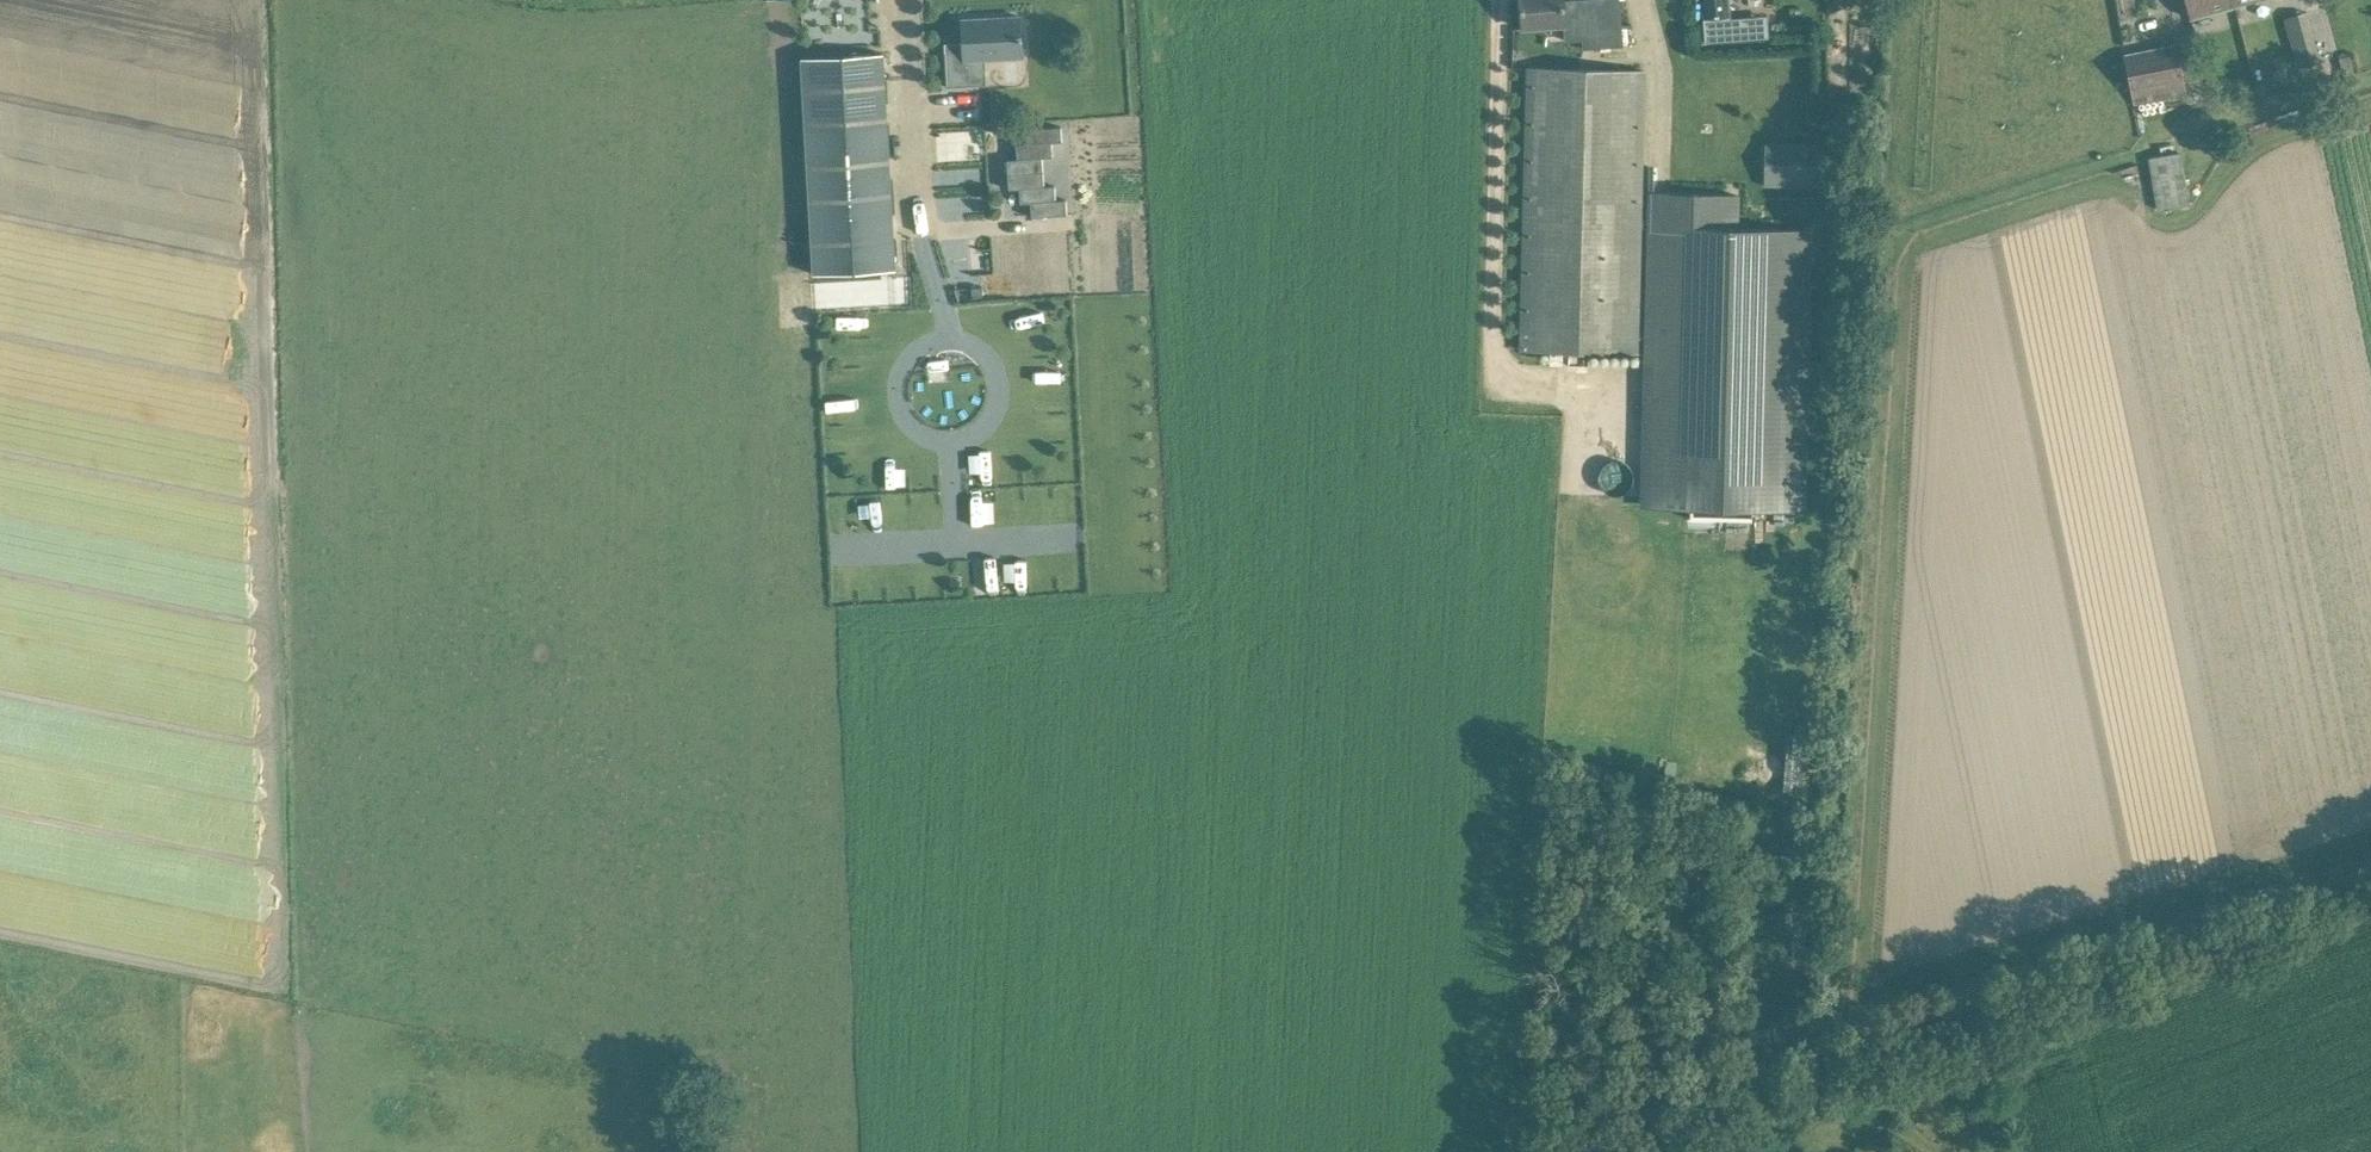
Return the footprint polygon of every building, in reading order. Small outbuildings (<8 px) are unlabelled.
[(1522,13),(1523,29),(1565,25),(1566,41),(1584,40),(1585,48),(1623,45),(1619,0),(1585,0),(1580,0),(1581,2),(1564,3),(1564,0),(1520,0),(1522,13)] [(1705,18),(1731,16),(1729,0),(1703,0),(1705,18)] [(2235,5),(2233,0),(2186,0),(2191,17),(2235,5)] [(2306,13),(2318,53),(2347,45),(2335,4),(2306,13)] [(1023,57),(1022,40),(1020,16),(962,19),(964,52),(945,53),(947,86),(986,84),(984,59),(1023,57)] [(2186,94),(2176,43),(2124,53),(2135,105),(2186,94)] [(813,275),(895,271),(884,54),(801,58),(813,275)] [(1644,71),(1528,68),(1521,350),(1637,352),(1644,71)] [(1765,142),(1764,187),(1823,188),(1824,143),(1765,142)] [(2148,157),(2157,210),(2189,204),(2180,151),(2148,157)] [(1736,196),(1653,194),(1646,496),(1695,497),(1694,520),(1752,521),(1752,497),(1803,498),(1809,231),(1735,230),(1736,196)]
